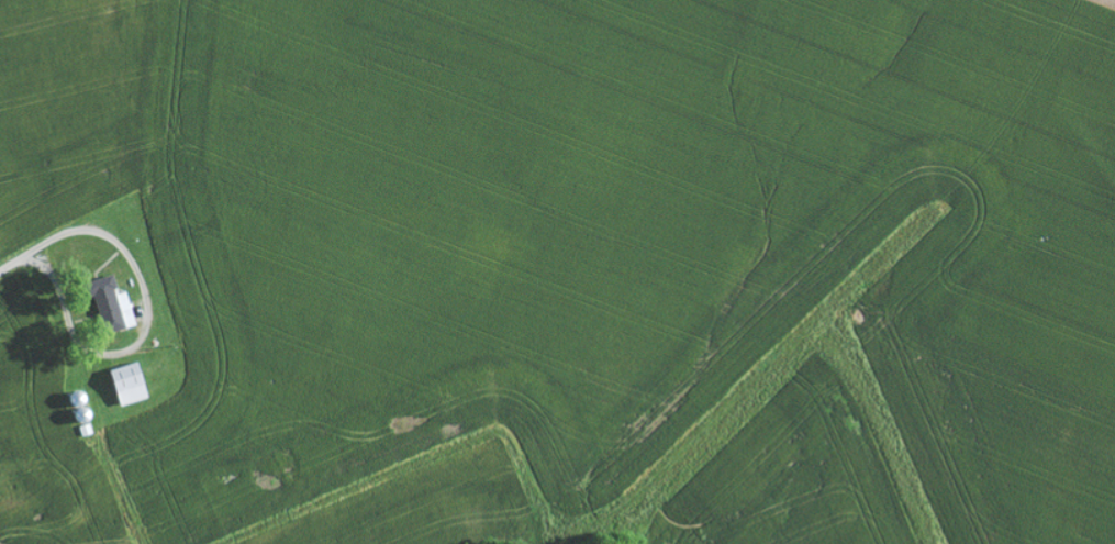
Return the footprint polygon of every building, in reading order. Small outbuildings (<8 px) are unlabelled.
[(138,326),(128,292),(121,294),(115,275),(98,280),(113,333),(138,326)] [(122,407),(152,397),(141,362),(111,372),(122,407)]
